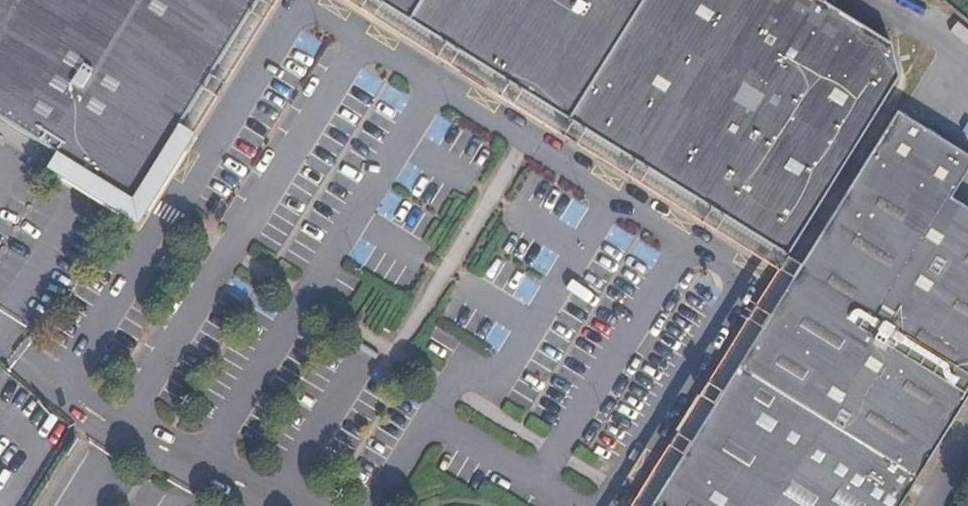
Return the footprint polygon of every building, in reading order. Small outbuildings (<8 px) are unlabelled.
[(131,196),(142,178),(177,123),(254,0),(0,0),(0,115),(57,151),(131,196)] [(406,18),(417,0),(377,0),(406,18)] [(406,18),(566,117),(639,0),(417,0),(406,18)] [(786,255),(894,77),(886,41),(819,0),(639,0),(566,117),(626,155),(681,190),(749,232),(786,255)] [(967,396),(967,208),(950,197),(967,168),(967,155),(897,111),(651,505),(900,505),(967,396)] [(194,134),(177,123),(131,196),(57,151),(47,168),(138,224),(194,134)]
